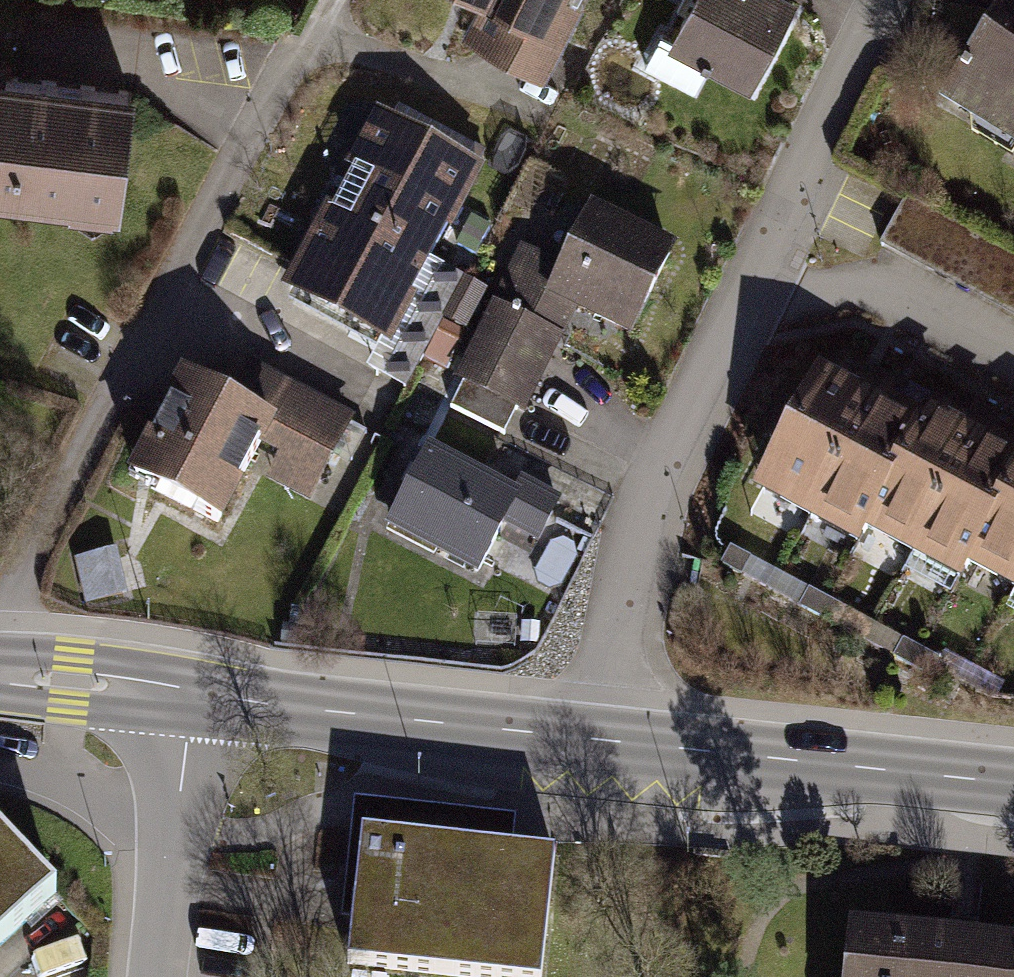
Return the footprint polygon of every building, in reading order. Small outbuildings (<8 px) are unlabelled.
[(563,0),(485,0),(492,4),(475,37),(544,73),(576,11),(561,4),(563,0)] [(644,71),(692,95),(707,66),(751,88),(794,6),(783,0),(681,0),(644,71)] [(944,101),(1013,142),(1013,0),(1005,0),(944,101)] [(0,68),(0,198),(119,213),(135,85),(0,68)] [(475,171),(378,122),(287,302),(384,351),(475,171)] [(635,346),(676,260),(592,219),(565,274),(523,254),(459,387),(525,419),(574,316),(635,346)] [(812,368),(747,485),(799,514),(864,397),(812,368)] [(263,427),(174,379),(114,491),(198,536),(237,463),(302,498),(344,420),(284,388),(263,427)] [(864,397),(799,514),(855,544),(863,529),(919,427),(864,397)] [(919,427),(863,529),(911,555),(975,436),(928,411),(919,427)] [(911,555),(955,579),(964,562),(1013,471),(1013,457),(975,436),(911,555)] [(516,506),(431,460),(388,540),(473,586),(516,506)] [(964,562),(1013,589),(1013,588),(1013,471),(964,562)] [(347,833),(336,963),(498,976),(536,976),(547,850),(347,833)] [(53,901),(0,846),(0,953),(53,901)] [(854,928),(848,976),(1013,976),(1013,948),(854,928)]
